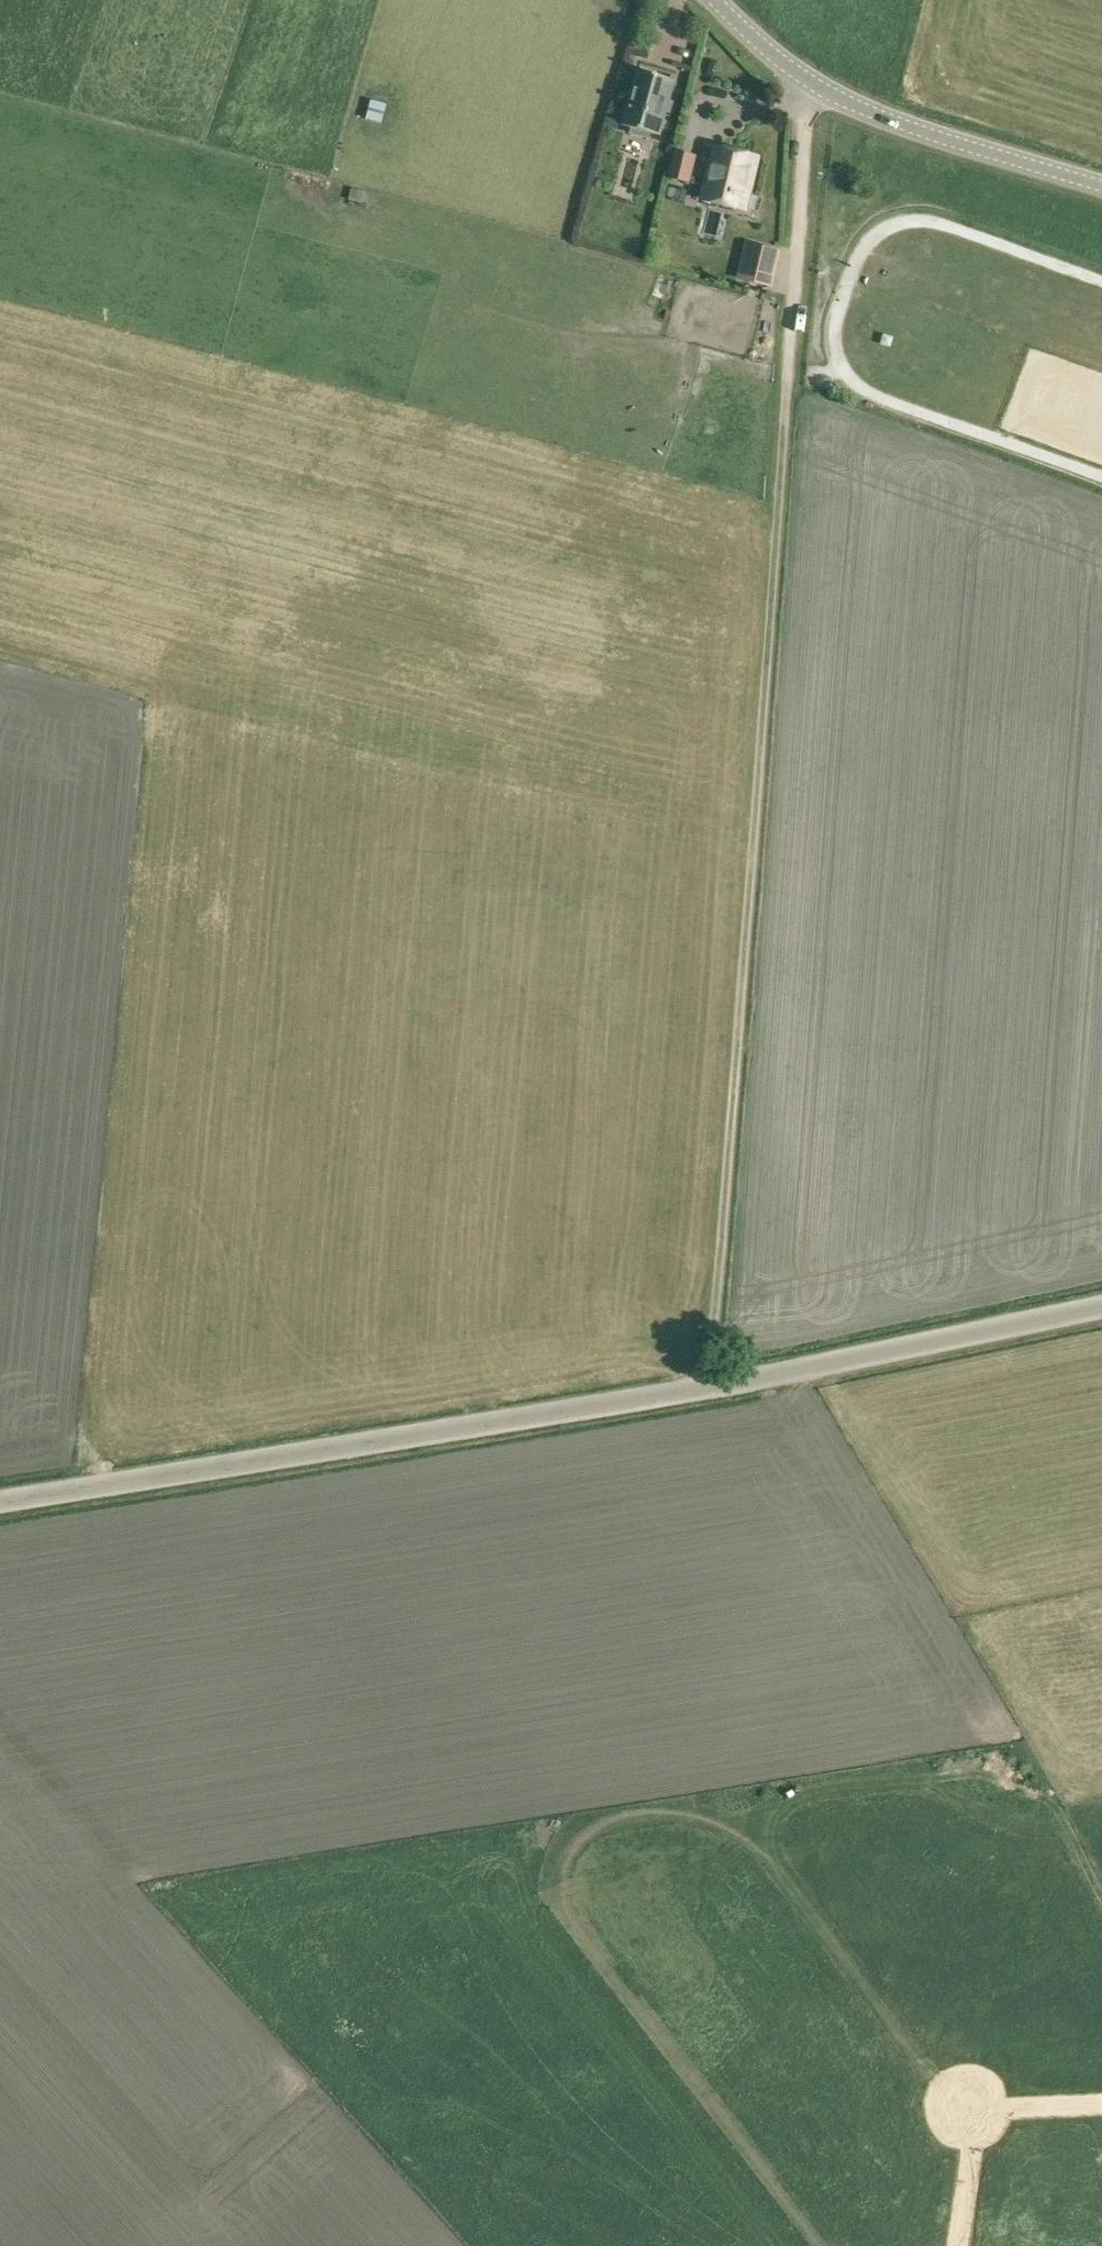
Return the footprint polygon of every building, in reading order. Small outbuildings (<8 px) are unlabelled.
[(675,80),(639,70),(623,125),(632,128),(631,133),(648,138),(650,133),(659,135),(675,80)] [(709,172),(702,199),(733,206),(737,192),(748,195),(757,157),(725,150),(724,156),(716,154),(712,173),(709,172)] [(696,156),(675,151),(669,177),(690,182),(696,156)] [(781,251),(755,245),(746,281),(776,288),(780,272),(785,252),(781,251)]
